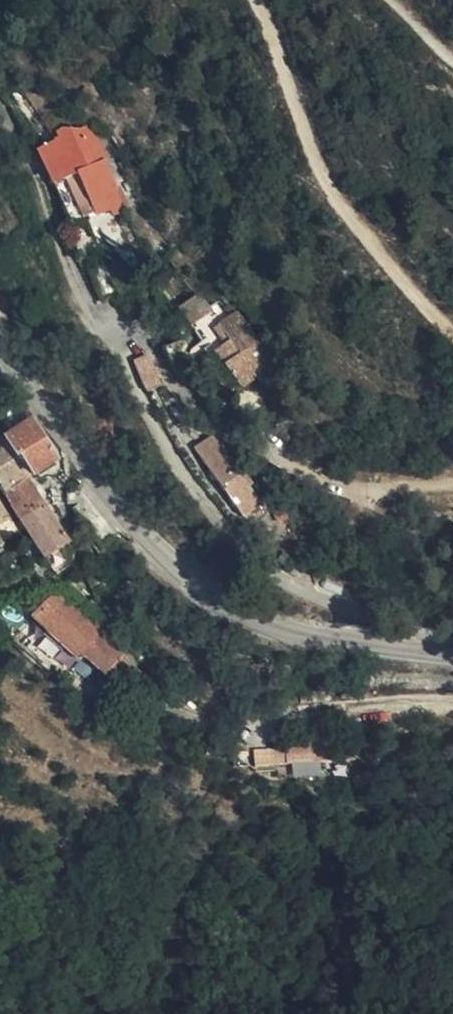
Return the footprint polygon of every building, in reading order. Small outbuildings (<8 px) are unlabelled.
[(85,126),(44,148),(83,219),(107,206),(113,215),(130,206),(85,126)] [(178,323),(202,350),(206,347),(214,356),(199,368),(229,407),(259,383),(273,400),(292,382),(267,350),(263,353),(237,321),(222,333),(199,305),(178,323)] [(206,347),(202,350),(192,360),(199,368),(214,356),(206,347)] [(143,356),(133,362),(144,386),(155,380),(143,356)] [(0,441),(0,443),(8,456),(17,470),(25,482),(29,479),(31,481),(54,466),(29,425),(0,441)] [(217,440),(195,452),(243,521),(263,506),(217,440)] [(8,456),(0,443),(0,461),(8,456)] [(17,470),(8,456),(0,461),(0,480),(17,470)] [(27,485),(25,482),(17,470),(0,480),(0,502),(27,485)] [(27,485),(0,502),(0,505),(16,531),(44,511),(33,495),(27,485)] [(71,510),(57,512),(63,521),(74,514),(71,510)] [(67,548),(44,511),(16,531),(40,567),(67,548)] [(13,538),(0,519),(0,545),(13,538)] [(37,590),(37,592),(56,615),(65,603),(45,588),(37,590)] [(37,592),(1,640),(24,658),(56,615),(37,592)] [(56,615),(24,658),(51,680),(56,675),(79,693),(97,666),(118,684),(131,663),(112,647),(116,642),(65,603),(56,615)] [(279,752),(275,776),(336,773),(335,750),(279,752)] [(268,776),(275,776),(279,752),(267,752),(268,776)]
